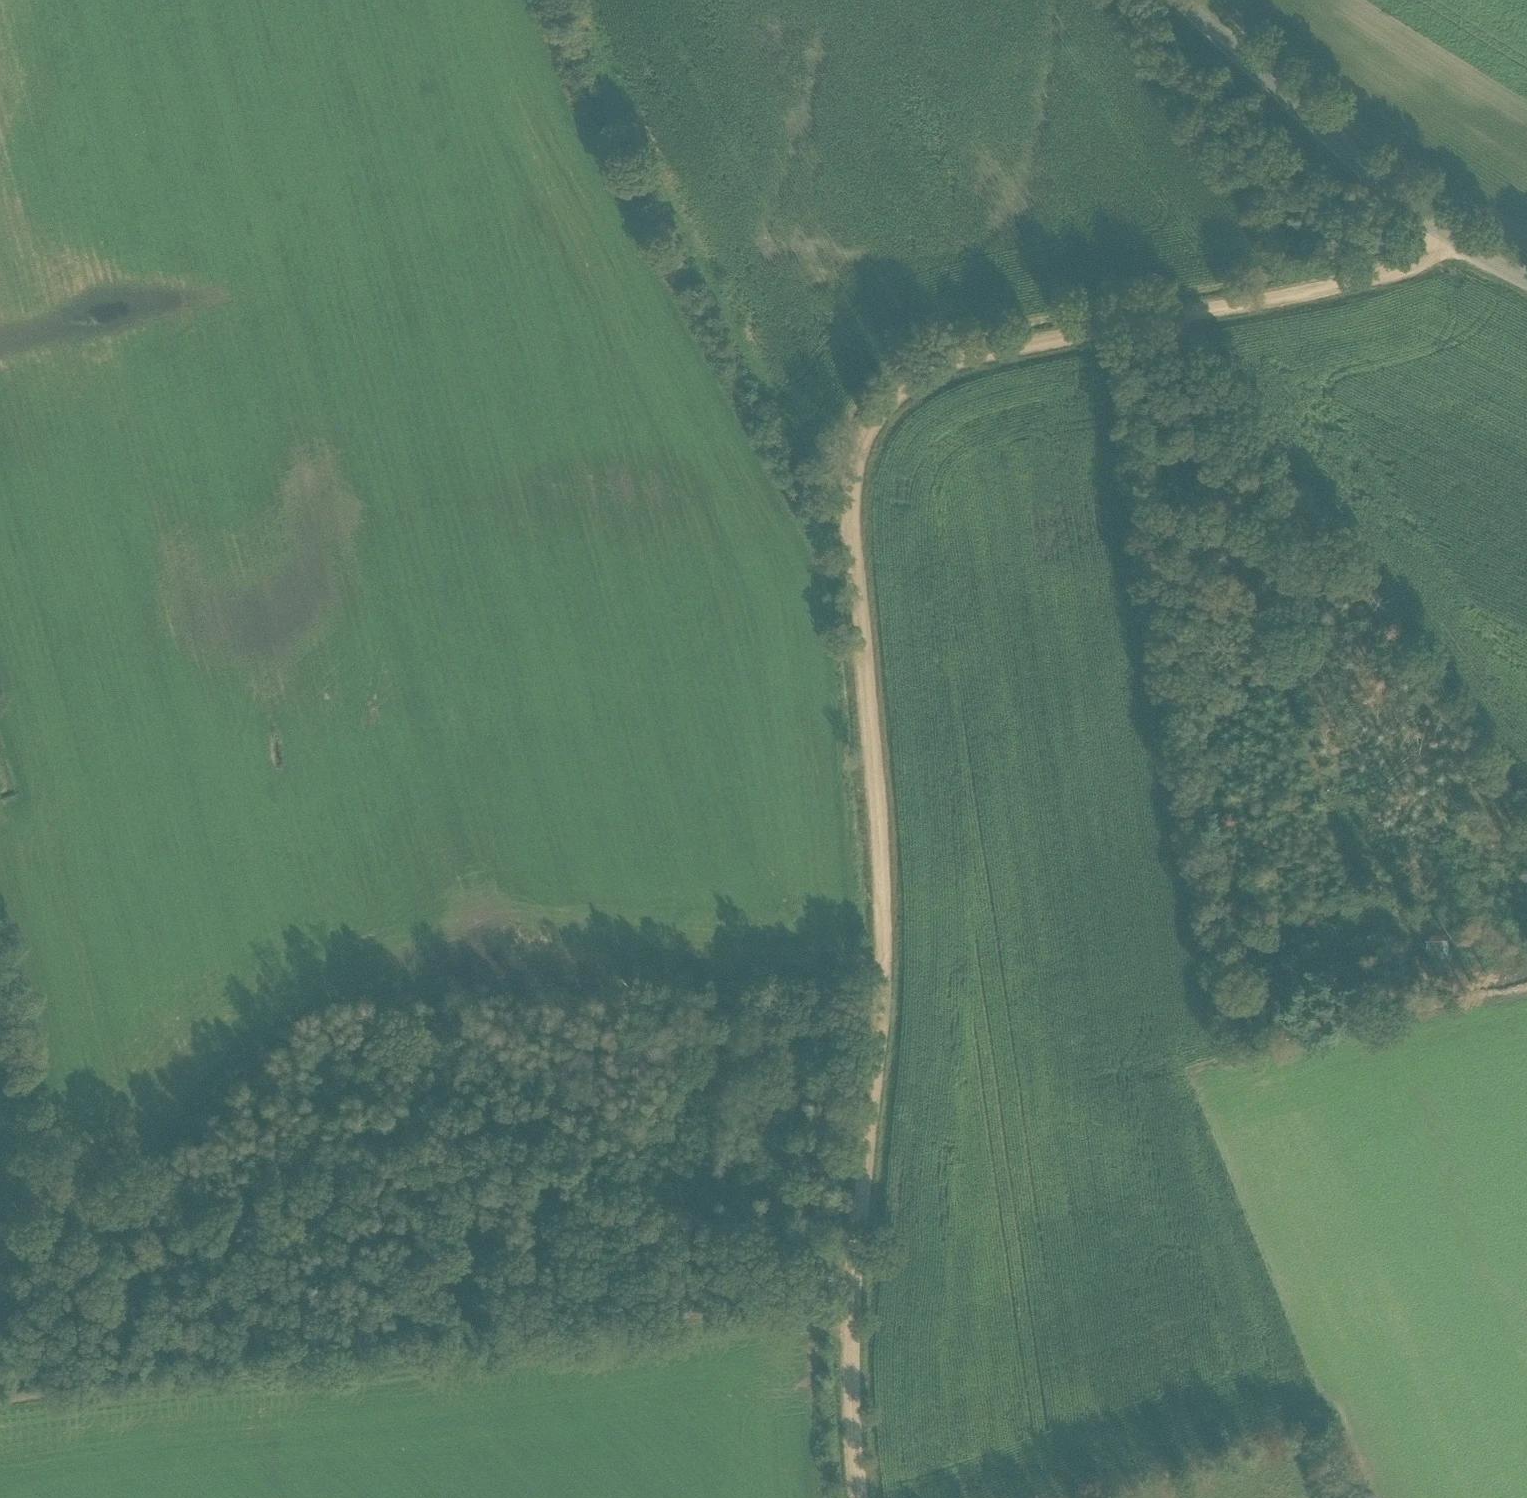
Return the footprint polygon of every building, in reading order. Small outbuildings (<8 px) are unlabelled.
[(1428,940),(1428,957),(1448,957),(1448,940),(1428,940)]
